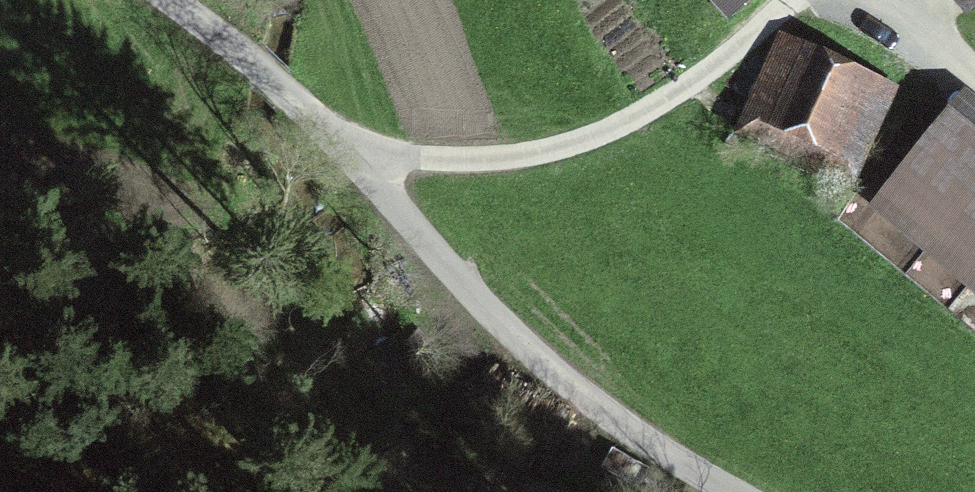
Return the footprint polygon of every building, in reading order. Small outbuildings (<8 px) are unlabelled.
[(739,29),(770,0),(712,0),(739,29)] [(775,44),(739,134),(852,180),(889,90),(775,44)] [(948,117),(874,205),(974,288),(974,139),(948,117)]
